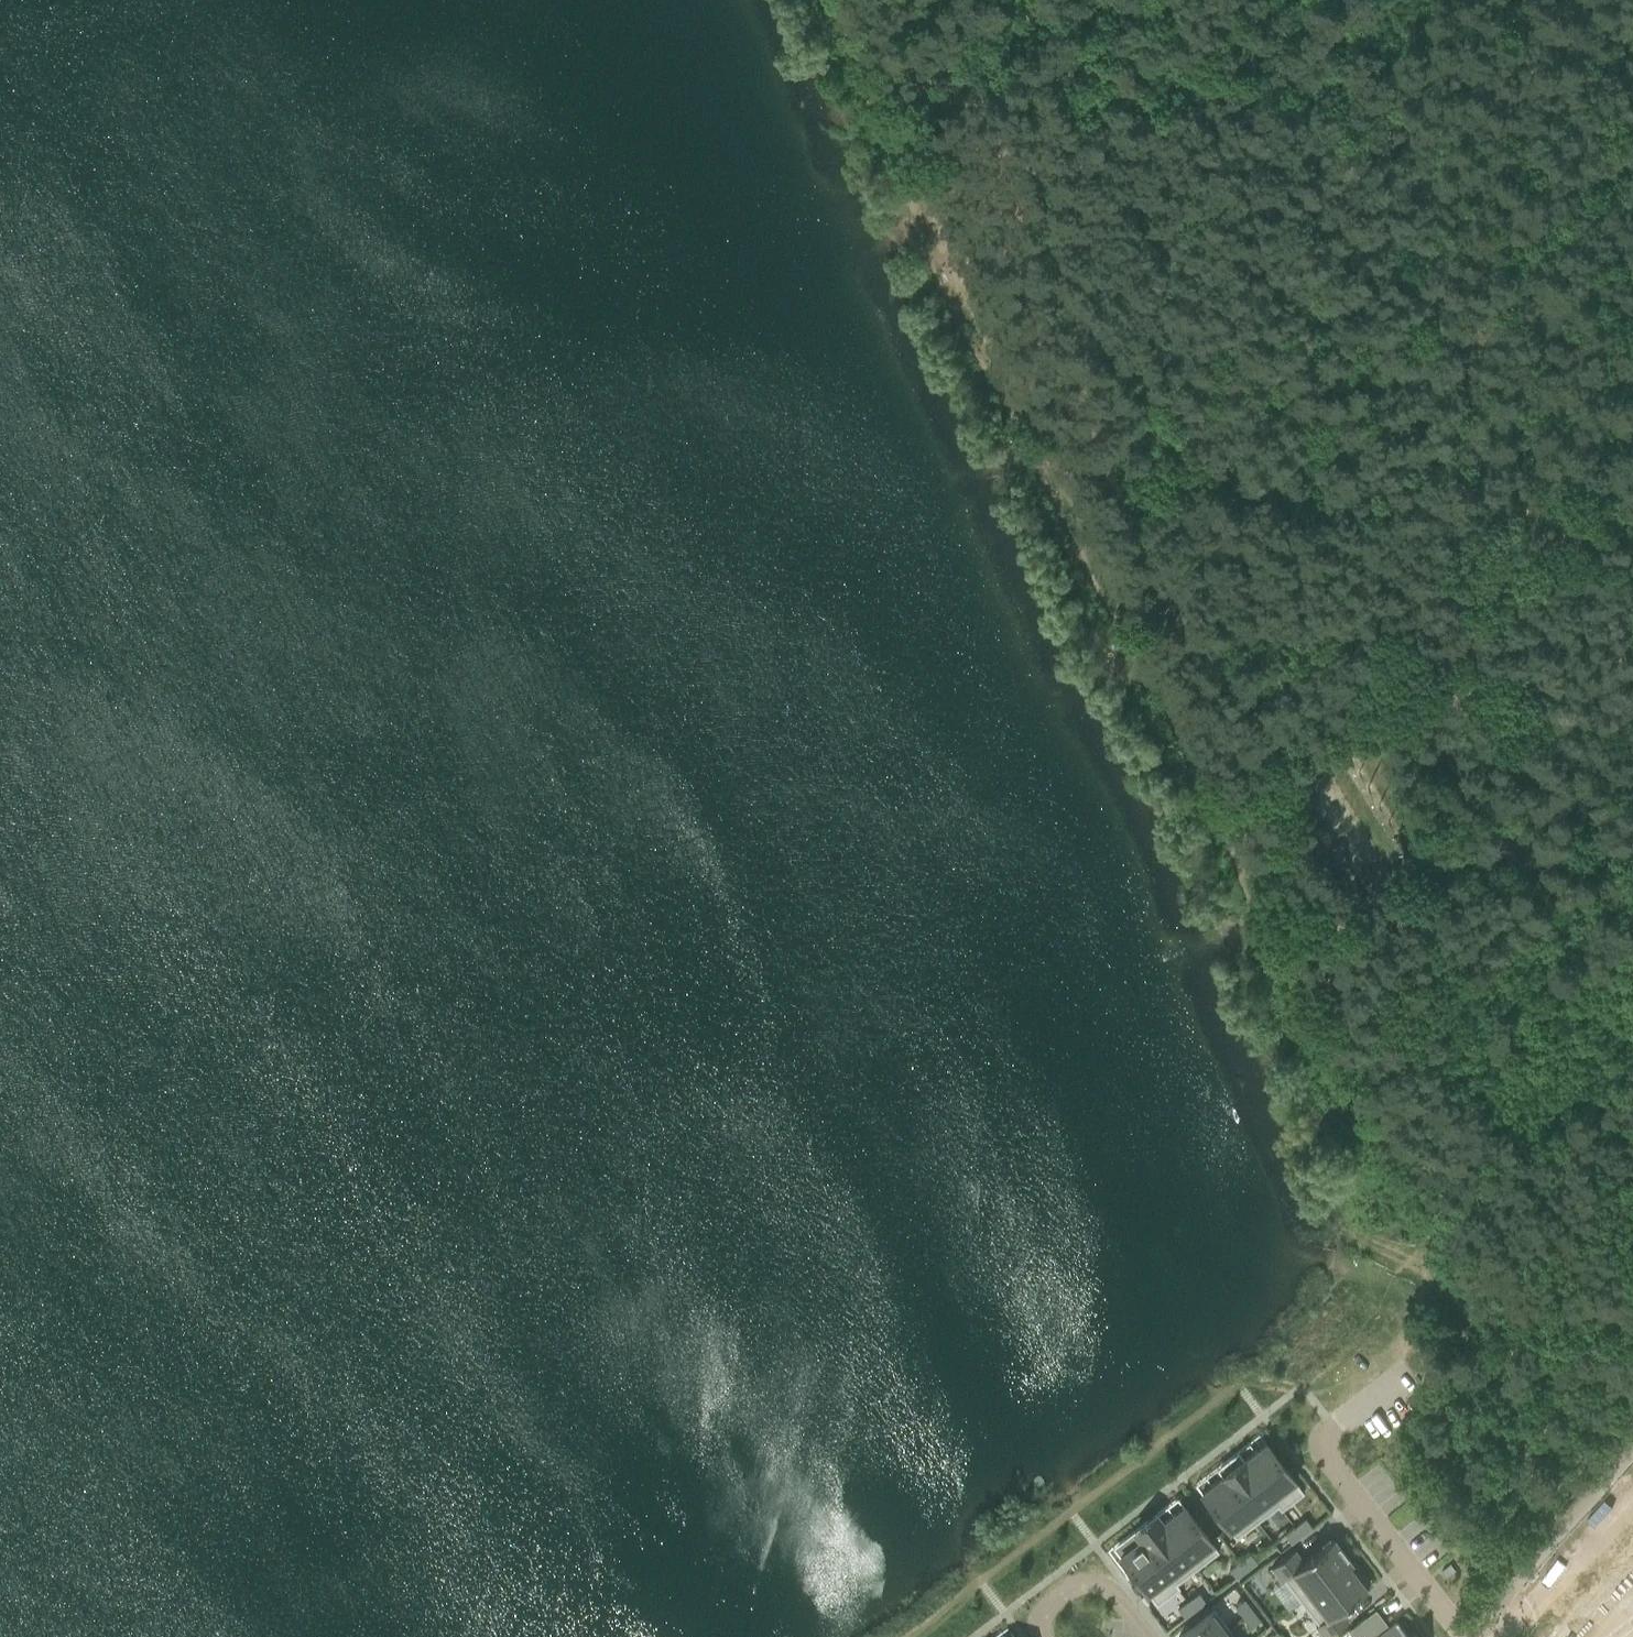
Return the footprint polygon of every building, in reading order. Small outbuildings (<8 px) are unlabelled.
[(1324,827),(1310,831),(1316,851),(1307,853),(1314,880),(1347,871),(1340,845),(1330,848),(1324,827)] [(1244,1459),(1243,1459),(1282,1510),(1304,1493),(1266,1444),(1245,1460),(1244,1459)] [(1221,1477),(1222,1478),(1256,1522),(1277,1506),(1281,1511),(1282,1510),(1243,1459),(1221,1477)] [(1235,1538),(1256,1522),(1222,1478),(1201,1494),(1235,1538)] [(1162,1523),(1161,1523),(1196,1568),(1218,1552),(1184,1507),(1163,1523),(1162,1522),(1162,1523)] [(1305,1519),(1295,1527),(1301,1536),(1312,1528),(1305,1519)] [(1140,1539),(1178,1589),(1179,1588),(1176,1584),(1196,1568),(1161,1523),(1140,1539)] [(1284,1535),(1291,1544),(1301,1536),(1295,1527),(1284,1535)] [(1156,1605),(1178,1589),(1140,1539),(1139,1540),(1140,1541),(1119,1557),(1156,1605)] [(1283,1579),(1300,1602),(1351,1563),(1333,1539),(1303,1562),(1294,1550),(1271,1568),(1281,1581),(1283,1579)] [(1250,1554),(1240,1562),(1246,1571),(1257,1563),(1250,1554)] [(1229,1570),(1236,1579),(1246,1571),(1240,1562),(1229,1570)] [(1367,1589),(1349,1566),(1352,1564),(1351,1563),(1300,1602),(1317,1624),(1315,1626),(1324,1636),(1328,1636),(1349,1621),(1340,1610),(1367,1589)] [(1199,1593),(1188,1601),(1195,1610),(1205,1602),(1199,1593)] [(1235,1607),(1243,1617),(1252,1610),(1244,1600),(1235,1607)] [(1178,1609),(1184,1618),(1195,1610),(1188,1601),(1178,1609)] [(1178,1636),(1217,1636),(1228,1628),(1214,1610),(1178,1636)] [(1252,1610),(1243,1617),(1251,1628),(1260,1621),(1252,1610)] [(1396,1621),(1375,1636),(1408,1636),(1396,1621)] [(1228,1628),(1217,1636),(1235,1636),(1228,1628)]
